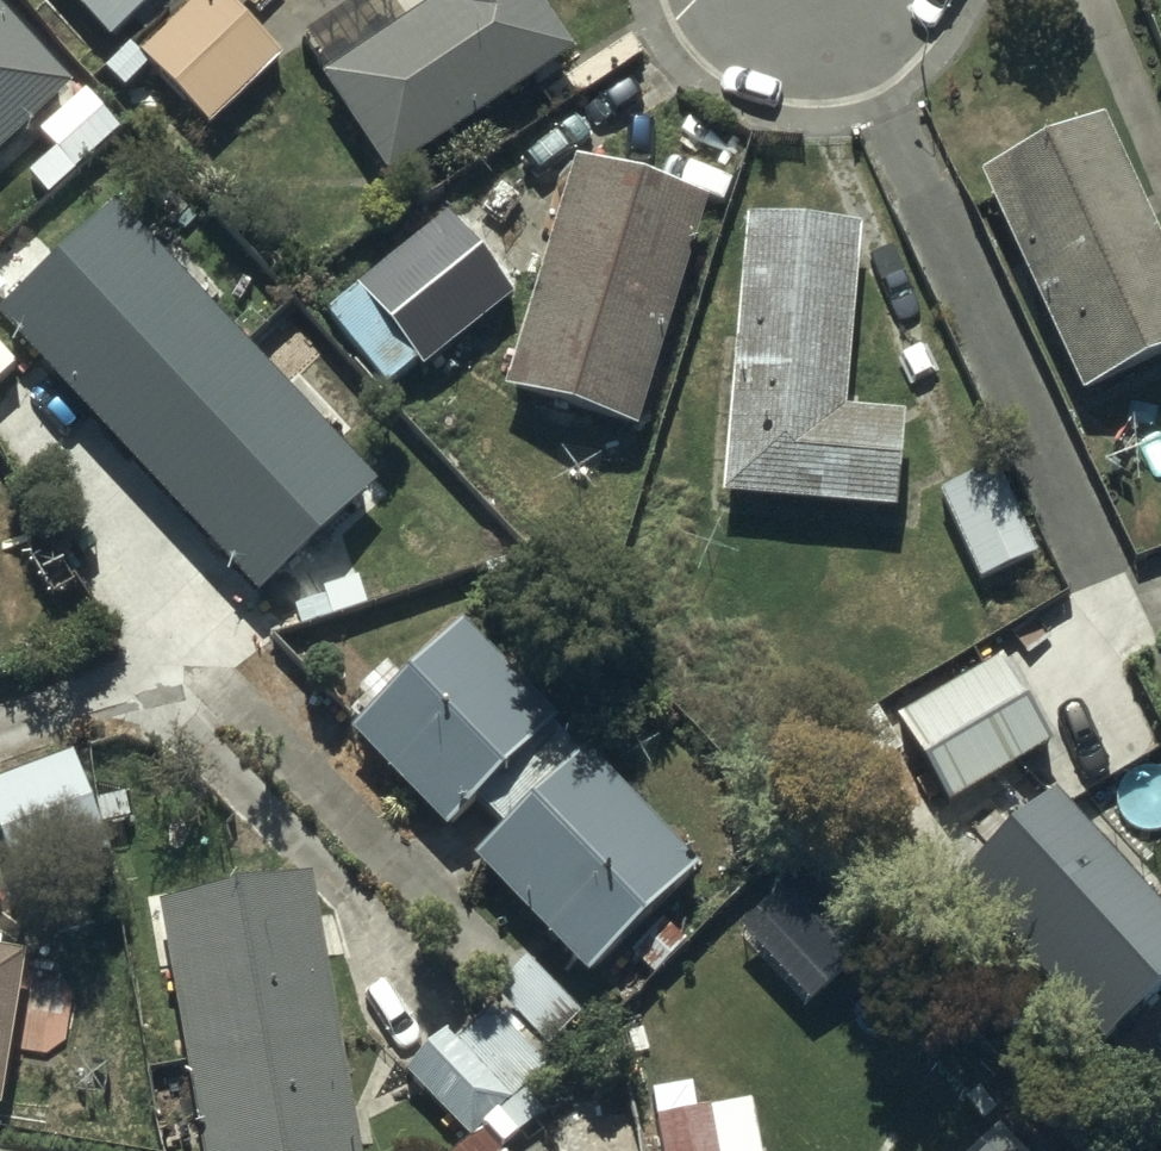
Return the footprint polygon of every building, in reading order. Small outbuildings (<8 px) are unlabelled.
[(2,0),(0,0),(0,146),(74,80),(2,0)] [(107,43),(132,19),(143,31),(176,0),(68,0),(107,43)] [(275,58),(214,0),(190,0),(138,54),(129,46),(103,72),(123,91),(145,68),(165,86),(156,96),(189,127),(198,118),(208,128),(275,58)] [(383,174),(571,53),(536,0),(430,0),(433,6),(321,78),(383,174)] [(974,176),(1078,395),(1160,355),(1160,259),(1094,119),(974,176)] [(704,201),(571,161),(503,390),(636,430),(704,201)] [(109,203),(0,307),(0,323),(257,590),(373,478),(109,203)] [(855,227),(741,217),(718,493),(885,507),(893,416),(840,412),(855,227)] [(381,389),(483,300),(422,230),(320,319),(381,389)] [(993,462),(934,490),(979,582),(1038,553),(993,462)] [(454,625),(347,733),(445,831),(475,801),(500,826),(469,857),(588,976),(595,969),(629,1003),(696,936),(662,902),(697,868),(454,625)] [(1049,741),(997,656),(896,718),(948,802),(1049,741)] [(0,778),(0,853),(13,889),(107,855),(70,753),(0,778)] [(1053,790),(954,880),(1101,1040),(1160,985),(1160,906),(1053,790)] [(156,910),(198,1150),(359,1150),(312,883),(156,910)] [(849,958),(777,886),(734,929),(805,1001),(849,958)] [(23,956),(0,952),(0,1092),(23,956)] [(521,959),(487,991),(496,1001),(452,1042),(444,1033),(404,1072),(468,1140),(456,1150),(505,1150),(549,1109),(526,1085),(545,1066),(537,1058),(578,1019),(521,959)] [(652,1120),(657,1150),(759,1150),(750,1103),(652,1120)]
